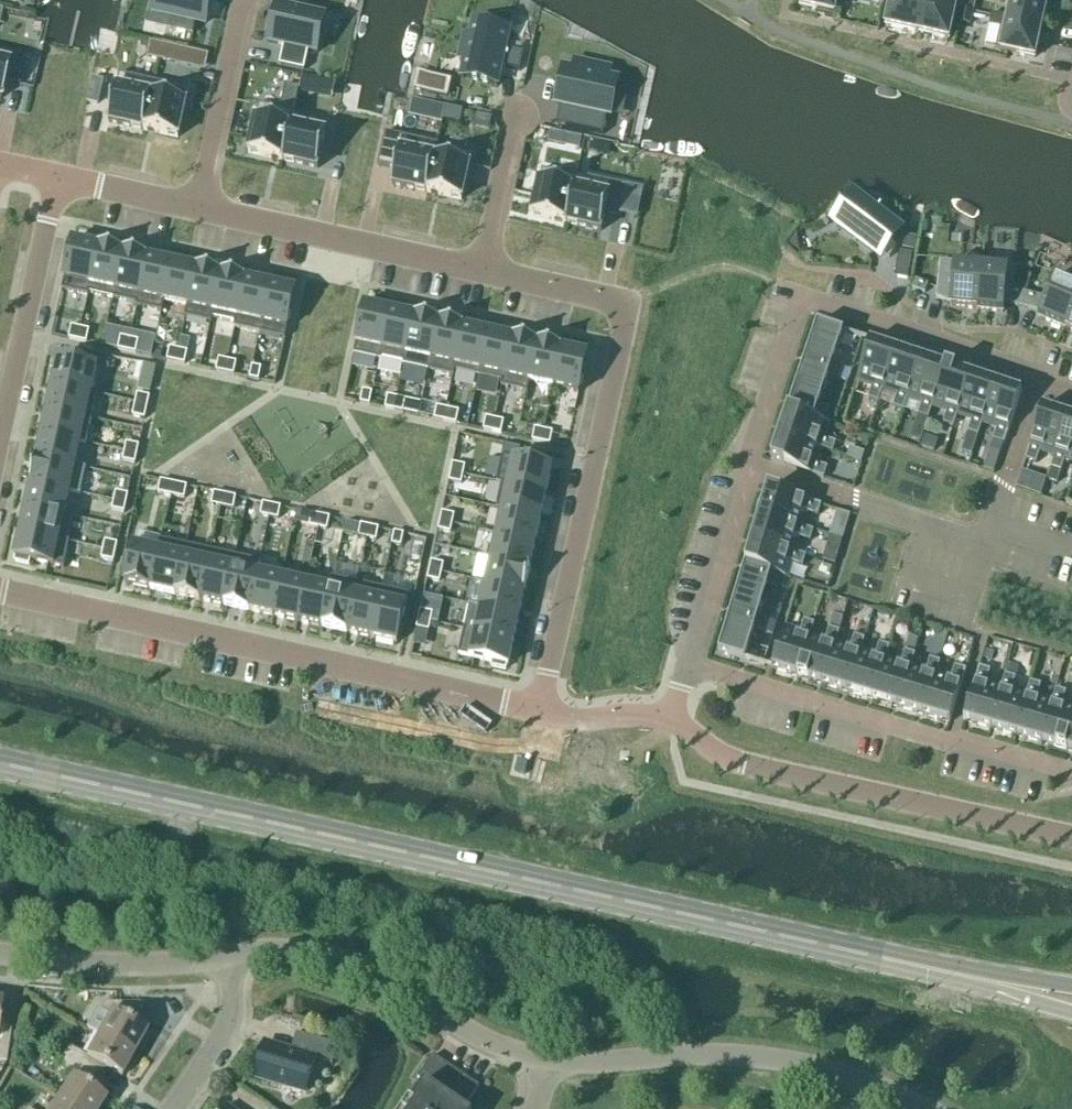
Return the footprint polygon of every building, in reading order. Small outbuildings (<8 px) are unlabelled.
[(154,13),(172,17),(170,27),(192,32),(191,36),(193,36),(196,22),(206,24),(207,19),(209,19),(210,15),(208,15),(211,1),(213,1),(213,0),(157,0),(154,13)] [(801,7),(839,16),(842,0),(802,0),(801,7)] [(886,27),(917,33),(925,0),(892,0),(886,27)] [(917,33),(949,40),(957,0),(925,0),(917,33)] [(1003,18),(1003,19),(1041,28),(1047,0),(1007,0),(1003,18)] [(276,7),(269,43),(284,47),(280,66),(304,71),(308,52),(317,54),(325,18),(276,7)] [(970,12),(966,11),(962,10),(959,23),(970,26),(973,12),(970,12)] [(989,28),(1000,30),(996,50),(1034,59),(1041,28),(1003,19),(1003,18),(992,15),(989,28)] [(465,42),(461,59),(467,60),(462,80),(464,81),(464,78),(496,85),(495,87),(497,87),(501,68),(520,72),(524,54),(505,50),(509,30),(508,30),(507,32),(476,25),(476,23),(475,23),(470,43),(465,42)] [(162,45),(159,60),(174,63),(177,48),(162,45)] [(1,100),(4,83),(18,86),(25,54),(0,49),(0,100),(1,100)] [(555,103),(554,105),(572,108),(571,113),(568,113),(565,127),(604,136),(608,116),(612,117),(612,116),(610,116),(617,84),(619,84),(620,83),(600,79),(602,67),(584,63),(582,75),(562,70),(562,72),(564,72),(557,104),(555,103)] [(448,98),(452,81),(417,73),(413,91),(448,98)] [(119,75),(109,123),(143,131),(154,83),(119,75)] [(91,83),(87,104),(99,107),(104,86),(91,83)] [(154,83),(143,131),(178,139),(189,90),(154,83)] [(259,106),(248,154),(283,162),(292,121),(299,89),(285,86),(280,110),(259,106)] [(445,107),(412,100),(408,117),(441,125),(442,120),(445,107)] [(450,108),(446,108),(445,107),(442,120),(460,124),(463,112),(450,108)] [(292,121),(283,162),(318,170),(327,129),(292,121)] [(385,133),(378,167),(395,170),(392,186),(427,194),(437,145),(385,133)] [(437,145),(427,194),(461,201),(472,155),(438,148),(438,145),(437,145)] [(542,171),(532,217),(566,224),(577,176),(576,176),(576,178),(542,171)] [(577,176),(566,224),(601,232),(605,213),(620,216),(626,187),(577,176)] [(835,223),(881,257),(899,232),(896,230),(901,223),(884,209),(878,216),(854,198),(835,223)] [(917,238),(905,236),(903,250),(914,252),(917,238)] [(100,247),(73,241),(62,291),(89,297),(89,294),(100,247)] [(123,252),(100,247),(89,294),(113,299),(123,252)] [(147,257),(123,252),(113,299),(136,305),(147,257)] [(913,255),(899,252),(894,279),(908,281),(913,255)] [(173,263),(147,257),(136,305),(136,307),(162,313),(165,303),(173,263)] [(196,268),(173,263),(165,303),(187,308),(196,268)] [(981,266),(955,264),(953,277),(939,277),(937,298),(951,303),(950,308),(977,310),(981,266)] [(1007,269),(981,266),(977,310),(1003,313),(1007,269)] [(222,274),(196,268),(187,308),(185,318),(211,324),(213,319),(222,274)] [(245,279),(222,274),(213,319),(235,324),(245,279)] [(1056,277),(1039,318),(1065,329),(1071,311),(1071,284),(1056,277)] [(270,285),(245,279),(235,324),(234,329),(259,334),(270,285)] [(928,286),(915,281),(912,289),(925,294),(928,286)] [(1016,283),(1011,300),(1024,303),(1028,286),(1016,283)] [(296,290),(270,285),(259,334),(285,340),(296,290)] [(1041,289),(1028,286),(1024,303),(1037,306),(1041,289)] [(391,311),(365,305),(354,355),(380,361),(381,358),(391,311)] [(414,316),(391,311),(381,358),(403,363),(414,316)] [(439,322),(414,316),(403,363),(403,366),(428,372),(439,322)] [(465,327),(439,322),(428,372),(454,377),(455,372),(465,327)] [(803,368),(829,377),(839,380),(844,367),(833,363),(844,333),(817,324),(803,368)] [(80,329),(72,327),(69,339),(78,341),(80,329)] [(488,333),(465,327),(455,372),(479,377),(488,333)] [(89,331),(80,329),(78,341),(87,343),(89,331)] [(512,338),(488,333),(479,377),(502,382),(512,338)] [(182,337),(179,351),(187,353),(190,339),(182,337)] [(129,340),(121,338),(118,350),(127,352),(129,340)] [(539,344),(512,338),(502,382),(501,387),(528,393),(530,383),(539,344)] [(129,340),(127,352),(136,354),(138,342),(129,340)] [(883,390),(896,350),(870,342),(857,381),(873,386),(868,399),(879,403),(883,390)] [(563,349),(539,344),(530,383),(554,389),(563,349)] [(179,351),(170,349),(167,361),(176,363),(179,351)] [(587,354),(563,349),(554,389),(579,394),(587,354)] [(893,408),(904,411),(908,398),(921,359),(896,350),(883,390),(898,395),(893,408)] [(176,363),(185,365),(187,353),(179,351),(176,363)] [(918,416),(928,420),(933,406),(946,367),(921,359),(908,398),(923,403),(918,416)] [(98,368),(58,360),(52,384),(92,393),(98,368)] [(228,361),(219,360),(216,372),(225,374),(228,361)] [(225,374),(234,376),(236,363),(228,361),(225,374)] [(261,369),(252,367),(249,379),(259,381),(261,369)] [(943,424),(953,428),(958,415),(971,375),(946,367),(933,406),(948,411),(943,424)] [(819,407),(829,377),(803,368),(788,411),(827,425),(827,424),(825,423),(829,410),(819,407)] [(978,436),(983,423),(996,384),(971,375),(958,415),(973,419),(968,433),(978,436)] [(153,384),(140,381),(138,391),(151,394),(153,384)] [(92,393),(52,384),(47,410),(92,420),(97,394),(92,393)] [(993,441),(1004,445),(1022,392),(996,384),(983,423),(998,428),(993,441)] [(372,393),(363,391),(360,404),(370,406),(372,393)] [(150,397),(137,395),(135,404),(148,406),(150,397)] [(397,399),(388,397),(385,409),(394,411),(397,399)] [(394,411),(403,413),(406,401),(397,399),(394,411)] [(148,406),(135,404),(133,417),(145,420),(148,406)] [(447,410),(437,407),(434,420),(444,422),(447,410)] [(1041,451),(1056,456),(1069,416),(1043,408),(1025,460),(1036,464),(1041,451)] [(92,420),(47,410),(41,435),(81,444),(86,445),(92,420)] [(459,412),(447,410),(444,422),(456,425),(459,412)] [(819,449),(830,453),(832,454),(836,443),(823,439),(827,425),(788,411),(780,436),(819,449)] [(1071,461),(1071,418),(1069,416),(1056,456),(1051,469),(1061,472),(1066,459),(1071,461)] [(495,420),(486,418),(483,431),(492,433),(495,420)] [(504,422),(495,420),(492,433),(501,435),(504,422)] [(544,431),(535,429),(532,442),(541,443),(544,431)] [(544,431),(541,443),(550,445),(553,433),(544,431)] [(968,433),(962,452),(971,455),(978,436),(968,433)] [(81,444),(41,435),(36,458),(76,467),(81,444)] [(814,464),(819,449),(780,436),(771,462),(824,479),(828,469),(814,464)] [(920,448),(935,453),(938,441),(924,437),(920,448)] [(139,446),(127,444),(125,453),(137,455),(139,446)] [(847,458),(861,463),(864,454),(850,449),(847,458)] [(137,455),(125,453),(123,462),(135,464),(137,455)] [(999,460),(988,456),(983,470),(994,474),(999,460)] [(76,467),(36,458),(30,485),(70,493),(80,496),(86,469),(76,467)] [(552,469),(502,458),(497,484),(502,485),(546,495),(552,469)] [(465,467),(453,464),(451,473),(464,476),(465,467)] [(1061,472),(1051,469),(1047,480),(1057,483),(1061,472)] [(464,476),(451,473),(449,482),(462,485),(464,476)] [(174,484),(161,481),(158,494),(171,497),(174,484)] [(187,487),(174,484),(171,497),(184,499),(187,487)] [(70,493),(30,485),(25,507),(65,516),(70,493)] [(546,495),(502,485),(496,510),(501,511),(541,520),(546,495)] [(818,516),(822,506),(769,489),(761,515),(800,527),(805,512),(818,516)] [(128,495),(116,493),(114,502),(126,504),(128,495)] [(223,495),(214,493),(211,506),(220,507),(223,495)] [(236,498),(223,495),(220,507),(233,510),(236,498)] [(126,504),(114,502),(112,511),(124,513),(126,504)] [(272,506),(263,504),(260,516),(269,518),(272,506)] [(281,508),(272,506),(269,518),(278,520),(281,508)] [(65,516),(25,507),(20,531),(67,542),(73,517),(65,516)] [(541,520),(501,511),(496,535),(536,543),(541,520)] [(850,516),(837,512),(833,522),(847,526),(850,516)] [(455,516),(442,513),(440,522),(453,525),(455,516)] [(321,517),(312,515),(309,527),(318,529),(321,517)] [(797,538),(811,542),(814,531),(800,527),(761,515),(753,541),(793,553),(797,538)] [(330,519),(321,517),(318,529),(327,531),(330,519)] [(453,525),(440,522),(438,531),(451,534),(453,525)] [(370,527),(361,526),(358,538),(367,540),(370,527)] [(379,529),(370,527),(367,540),(376,542),(379,529)] [(67,542),(20,531),(14,558),(16,558),(15,563),(29,566),(30,561),(64,569),(70,542),(67,542)] [(404,535),(395,533),(392,545),(401,547),(404,535)] [(536,543),(496,535),(491,559),(530,568),(536,543)] [(161,541),(159,551),(150,590),(175,596),(186,546),(161,541)] [(753,541),(745,566),(785,578),(788,579),(792,564),(803,567),(806,557),(793,553),(753,541)] [(117,545),(105,542),(103,551),(115,554),(117,545)] [(159,551),(133,545),(125,585),(150,590),(159,551)] [(210,552),(186,546),(175,596),(199,601),(210,552)] [(115,554),(103,551),(101,560),(114,562),(115,554)] [(235,557),(210,552),(199,601),(224,607),(235,557)] [(261,563),(235,557),(224,607),(250,612),(259,573),(261,563)] [(530,568),(491,559),(485,584),(525,593),(530,568)] [(444,565),(431,562),(429,571),(442,574),(444,565)] [(782,578),(785,579),(785,578),(745,566),(732,609),(759,617),(768,587),(778,590),(782,578)] [(442,574),(429,571),(427,580),(440,583),(442,574)] [(282,578),(259,573),(250,612),(273,617),(282,578)] [(306,583),(282,578),(273,617),(298,623),(306,583)] [(358,584),(332,578),(330,589),(321,628),(347,634),(358,584)] [(330,589),(306,583),(298,623),(321,628),(330,589)] [(382,589),(358,584),(347,634),(371,639),(382,589)] [(525,593),(485,584),(480,607),(520,616),(525,593)] [(408,595),(382,589),(371,639),(397,645),(408,595)] [(520,616),(480,607),(470,605),(464,630),(514,641),(520,616)] [(754,631),(765,634),(769,620),(759,617),(732,609),(719,654),(751,663),(751,662),(746,660),(754,631)] [(433,614),(421,611),(419,620),(431,623),(433,614)] [(431,623),(419,620),(417,629),(429,632),(431,623)] [(869,624),(859,621),(854,636),(864,639),(869,624)] [(799,678),(811,638),(815,625),(804,622),(800,635),(784,630),(772,670),(799,678)] [(811,638),(799,678),(824,685),(836,646),(840,632),(829,629),(825,643),(811,638)] [(514,641),(464,630),(458,656),(493,664),(492,668),(506,671),(507,665),(508,667),(514,641)] [(836,646),(824,685),(849,693),(861,653),(865,640),(854,637),(850,650),(836,646)] [(918,640),(909,637),(905,649),(914,652),(918,640)] [(874,701),(886,661),(890,648),(880,644),(876,658),(861,653),(849,693),(874,701)] [(911,669),(915,655),(905,652),(901,665),(886,661),(874,701),(899,708),(911,669)] [(924,716),(936,676),(940,663),(930,660),(926,673),(911,669),(899,708),(924,716)] [(924,716),(950,724),(966,671),(955,667),(951,681),(936,676),(924,716)] [(986,685),(990,671),(979,668),(964,722),(990,729),(1001,689),(986,685)] [(1012,692),(1015,679),(1005,676),(1001,689),(990,729),(1015,736),(1026,696),(1012,692)] [(1037,699),(1041,686),(1030,683),(1026,696),(1015,736),(1041,743),(1052,704),(1037,699)] [(1066,751),(1071,729),(1071,709),(1062,707),(1066,693),(1056,690),(1052,704),(1041,743),(1066,751)] [(99,1036),(134,1055),(146,1032),(127,1022),(129,1018),(140,1018),(140,1004),(106,1002),(102,1011),(110,1015),(99,1036)] [(6,1063),(10,1032),(0,1030),(0,1062),(6,1063)] [(332,1066),(338,1047),(297,1034),(291,1052),(266,1044),(255,1079),(305,1094),(315,1061),(332,1066)] [(121,1078),(134,1055),(99,1036),(88,1056),(71,1045),(64,1056),(90,1075),(97,1064),(121,1078)] [(90,1075),(64,1056),(56,1068),(72,1079),(58,1100),(72,1108),(100,1108),(106,1101),(83,1085),(90,1075)] [(479,1088),(433,1057),(418,1080),(425,1085),(412,1104),(418,1108),(417,1108),(465,1108),(479,1088)] [(58,1100),(52,1108),(72,1108),(58,1100)]
